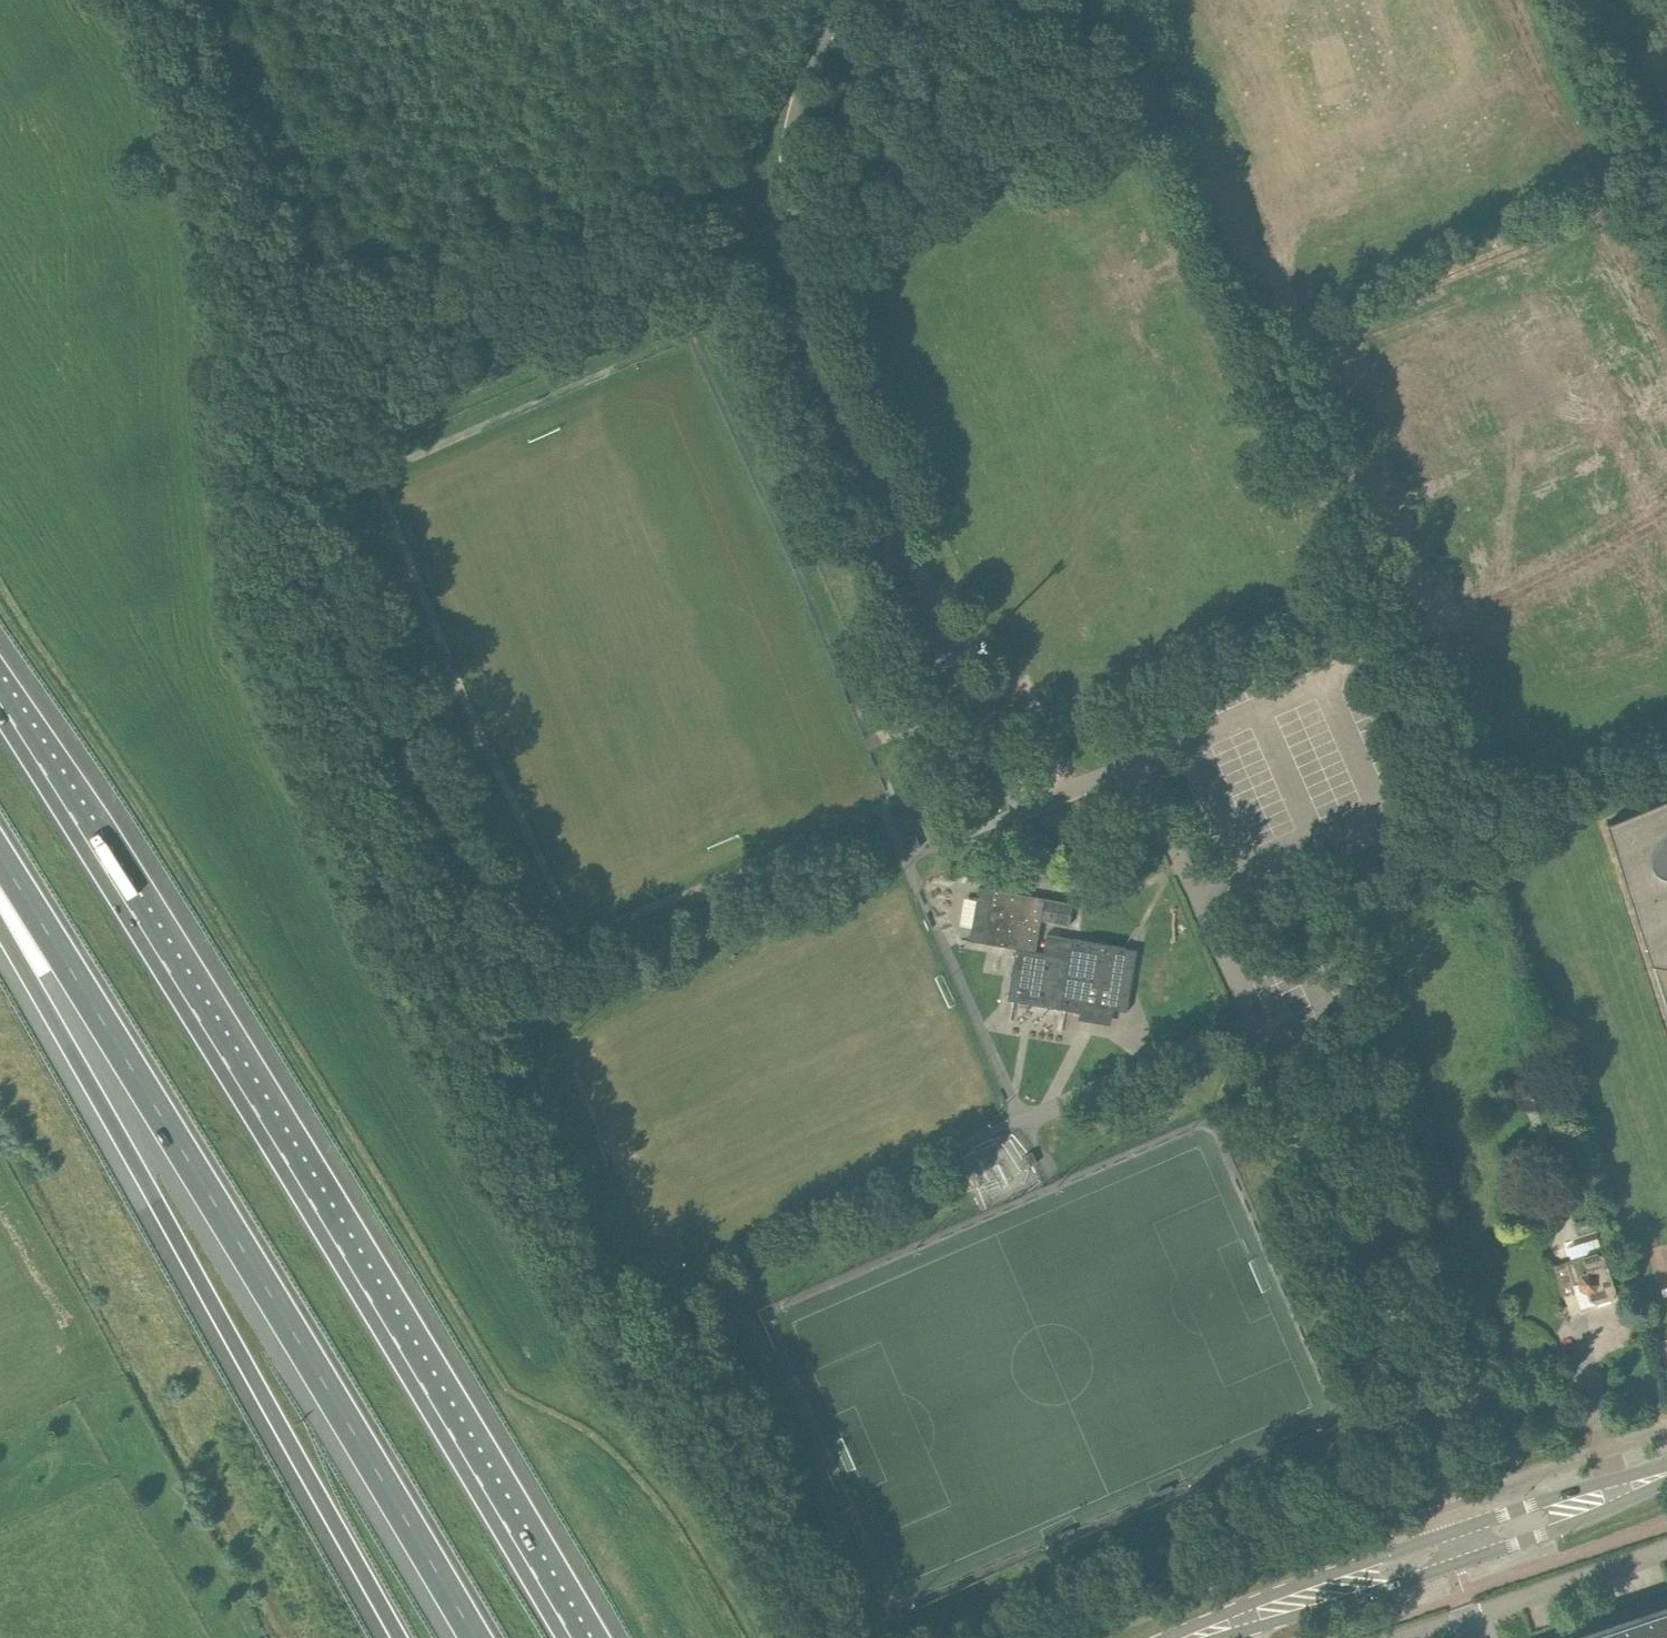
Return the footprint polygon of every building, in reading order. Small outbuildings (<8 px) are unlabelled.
[(1659,802),(1658,799),(1627,811),(1629,815),(1607,823),(1651,964),(1666,1013),(1666,799),(1659,802)] [(904,838),(909,848),(910,851),(921,847),(921,846),(916,834),(904,838)] [(979,887),(970,942),(1017,949),(1036,952),(1036,950),(1045,897),(979,887)] [(1069,926),(1073,903),(1047,898),(1042,921),(1069,926)] [(1087,981),(1119,986),(1115,1008),(1129,1010),(1138,948),(1126,946),(1126,944),(1074,936),(1074,937),(1047,933),(1044,952),(1036,950),(1036,952),(1017,949),(1009,1000),(1082,1012),(1087,981)] [(1617,1296),(1599,1238),(1567,1248),(1571,1260),(1553,1266),(1562,1297),(1577,1293),(1581,1308),(1597,1303),(1598,1307),(1612,1303),(1610,1298),(1617,1296)] [(1384,1428),(1394,1423),(1388,1409),(1377,1414),(1384,1428)] [(1577,1637),(1666,1637),(1666,1608),(1577,1637)]
